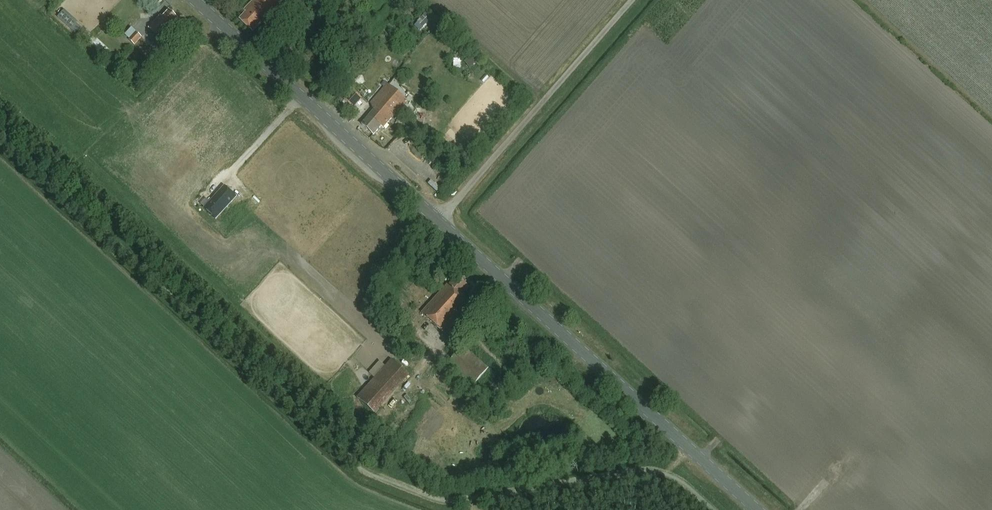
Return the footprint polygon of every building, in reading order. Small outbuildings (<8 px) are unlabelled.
[(239,20),(253,33),(268,17),(271,20),(288,1),(287,0),(251,0),(250,1),(253,3),(244,11),(246,13),(239,20)] [(74,30),(81,22),(67,10),(60,17),(74,30)] [(160,17),(150,29),(162,40),(173,28),(171,26),(177,19),(169,12),(163,19),(160,17)] [(135,46),(143,37),(138,33),(130,42),(135,46)] [(275,49),(285,58),(292,51),(281,42),(275,49)] [(162,60),(168,52),(163,48),(157,56),(162,60)] [(374,112),(362,125),(374,136),(381,128),(382,127),(383,129),(384,129),(391,120),(395,116),(396,117),(402,110),(403,110),(409,103),(405,100),(387,84),(370,104),(371,105),(374,112)] [(237,198),(225,187),(204,209),(216,221),(237,198)] [(412,284),(404,276),(398,284),(406,291),(412,284)] [(445,335),(471,306),(461,297),(469,288),(457,277),(449,286),(448,285),(422,314),(445,335)] [(472,388),(488,370),(464,348),(448,366),(472,388)] [(371,373),(376,378),(359,397),(380,415),(413,375),(394,358),(388,365),(382,360),(371,373)]
